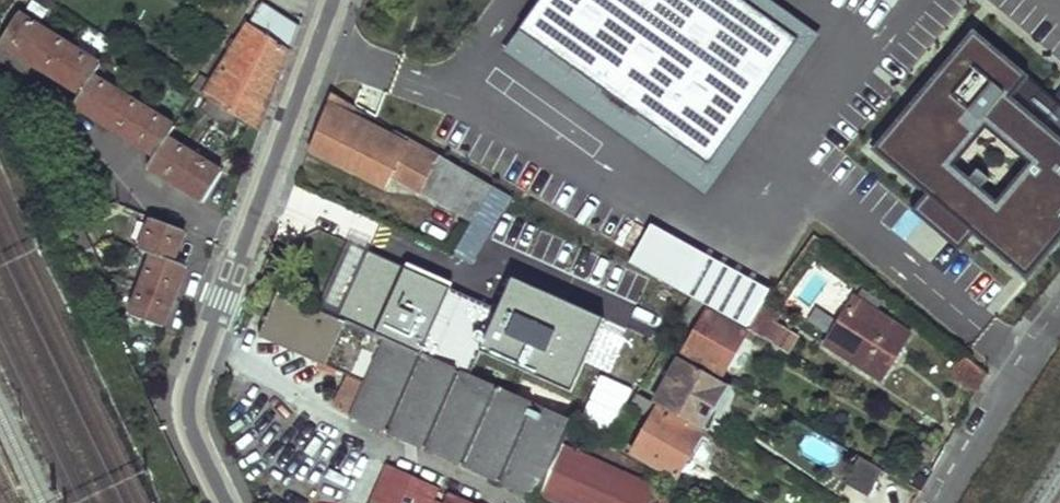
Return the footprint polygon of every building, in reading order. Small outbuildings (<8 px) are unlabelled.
[(508,50),(707,193),(820,36),(771,0),(544,0),(508,50)] [(201,79),(193,93),(259,133),(278,81),(298,27),(262,4),(211,85),(201,79)] [(16,17),(0,42),(0,46),(79,96),(73,108),(153,158),(147,169),(202,203),(219,172),(166,138),(173,126),(92,76),(97,67),(16,17)] [(1059,243),(1059,135),(1015,98),(1033,77),(975,29),(877,148),(932,194),(919,209),(963,245),(975,231),(1032,278),(1059,243)] [(393,175),(473,221),(493,188),(329,93),(309,149),(386,187),(393,175)] [(184,231),(151,219),(140,250),(152,255),(130,316),(162,328),(184,266),(173,262),(184,231)] [(632,263),(685,291),(705,253),(652,225),(632,263)] [(348,247),(318,312),(493,392),(523,325),(512,320),(348,247)] [(862,292),(829,346),(883,379),(909,337),(875,314),(881,302),(862,292)] [(351,415),(536,501),(569,428),(553,421),(493,392),(318,312),(276,294),(259,335),(342,374),(363,384),(351,415)] [(747,335),(707,312),(708,310),(698,303),(687,297),(672,326),(692,338),(684,353),(724,377),(747,335)] [(519,306),(512,320),(523,325),(583,353),(614,366),(585,435),(598,441),(638,354),(612,341),(609,349),(519,306)] [(780,318),(765,309),(749,332),(766,340),(780,318)] [(583,353),(523,325),(493,392),(553,421),(583,353)] [(784,332),(775,347),(790,355),(798,341),(784,332)] [(783,366),(790,355),(775,347),(769,357),(783,366)] [(614,366),(583,353),(553,421),(569,428),(585,435),(614,366)] [(953,371),(978,393),(988,376),(964,356),(953,371)] [(729,404),(736,391),(728,388),(679,360),(654,405),(657,407),(703,432),(715,411),(721,401),(729,404)] [(331,407),(351,415),(363,384),(342,374),(331,407)] [(655,411),(657,407),(654,405),(636,395),(630,406),(651,418),(631,456),(677,481),(701,437),(655,411)] [(722,416),(729,404),(721,401),(715,411),(722,416)] [(671,483),(608,448),(608,446),(598,441),(585,435),(569,428),(536,501),(541,502),(662,502),(667,491),(671,483)] [(808,430),(798,451),(831,466),(841,445),(808,430)] [(885,470),(860,457),(847,483),(871,496),(885,470)] [(369,502),(468,502),(385,467),(369,502)] [(662,502),(690,502),(667,491),(662,502)]
